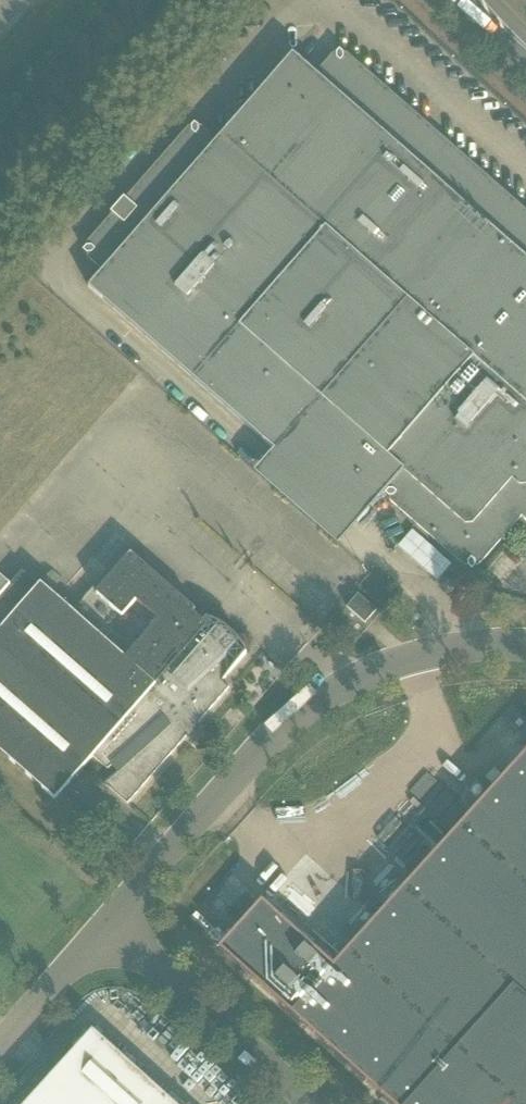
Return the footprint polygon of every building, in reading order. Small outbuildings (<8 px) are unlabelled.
[(346,53),(343,53),(339,50),(336,54),(333,54),(315,73),(292,53),(217,140),(201,126),(197,126),(194,123),(191,127),(187,127),(125,198),(123,197),(122,198),(127,202),(116,215),(111,211),(110,212),(112,214),(86,243),(86,247),(83,250),(86,253),(87,257),(102,271),(87,287),(275,451),(321,399),(403,470),(388,487),(389,500),(446,550),(465,567),(468,566),(472,569),(475,566),(478,566),(522,516),(525,520),(525,211),(346,53)] [(237,645),(234,640),(231,635),(226,631),(221,628),(216,626),(215,628),(208,622),(205,626),(191,613),(193,610),(130,555),(95,595),(121,618),(135,602),(157,622),(125,658),(41,584),(39,586),(22,572),(10,586),(0,578),(0,752),(55,800),(93,757),(108,770),(112,766),(118,772),(105,784),(128,804),(186,737),(189,738),(199,726),(197,724),(228,688),(227,687),(225,690),(218,684),(244,653),(236,646),(237,645)] [(457,582),(445,579),(443,585),(456,589),(457,584),(457,582)] [(339,615),(357,631),(375,610),(357,595),(339,615)] [(525,728),(525,722),(518,715),(510,724),(521,734),(525,728)] [(313,777),(331,793),(355,766),(337,750),(313,777)] [(220,949),(292,1014),(392,1103),(525,1103),(525,754),(335,966),(263,901),(220,949)] [(93,1030),(26,1103),(174,1103),(93,1030)]
